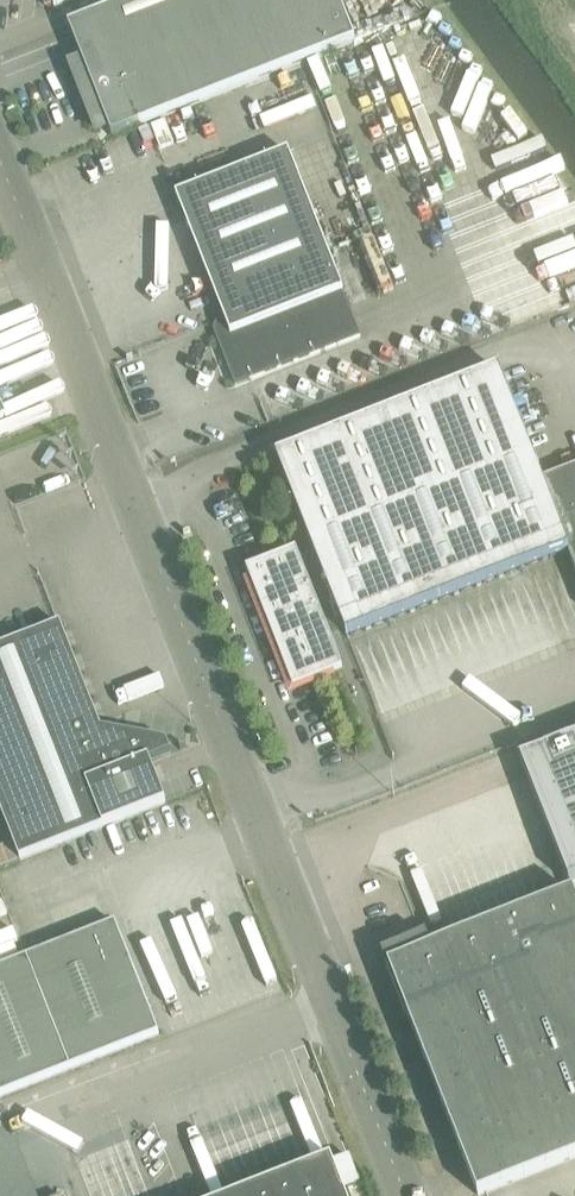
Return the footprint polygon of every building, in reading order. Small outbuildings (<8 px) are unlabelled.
[(48,9),(53,7),(54,9),(77,0),(44,0),(48,9)] [(339,0),(141,0),(69,28),(84,69),(77,72),(85,94),(80,96),(86,110),(91,108),(100,131),(108,128),(112,139),(356,43),(339,0)] [(249,382),(361,338),(289,155),(176,199),(226,327),(219,330),(216,338),(235,387),(249,382)] [(248,574),(254,590),(259,588),(288,662),(315,652),(323,674),(325,673),(341,667),(329,637),(343,631),(347,639),(568,552),(574,571),(574,471),(543,483),(499,373),(276,461),(314,556),(300,562),(297,554),(248,574)] [(20,863),(166,805),(150,764),(171,756),(167,744),(102,731),(61,627),(0,650),(0,812),(20,863)] [(521,761),(570,886),(574,884),(574,740),(521,761)] [(383,956),(406,1015),(408,1014),(480,1195),(483,1195),(574,1160),(574,898),(574,896),(573,897),(434,952),(429,938),(383,956)] [(0,971),(0,1099),(159,1037),(116,926),(0,971)] [(248,1195),(345,1195),(332,1163),(248,1195)]
